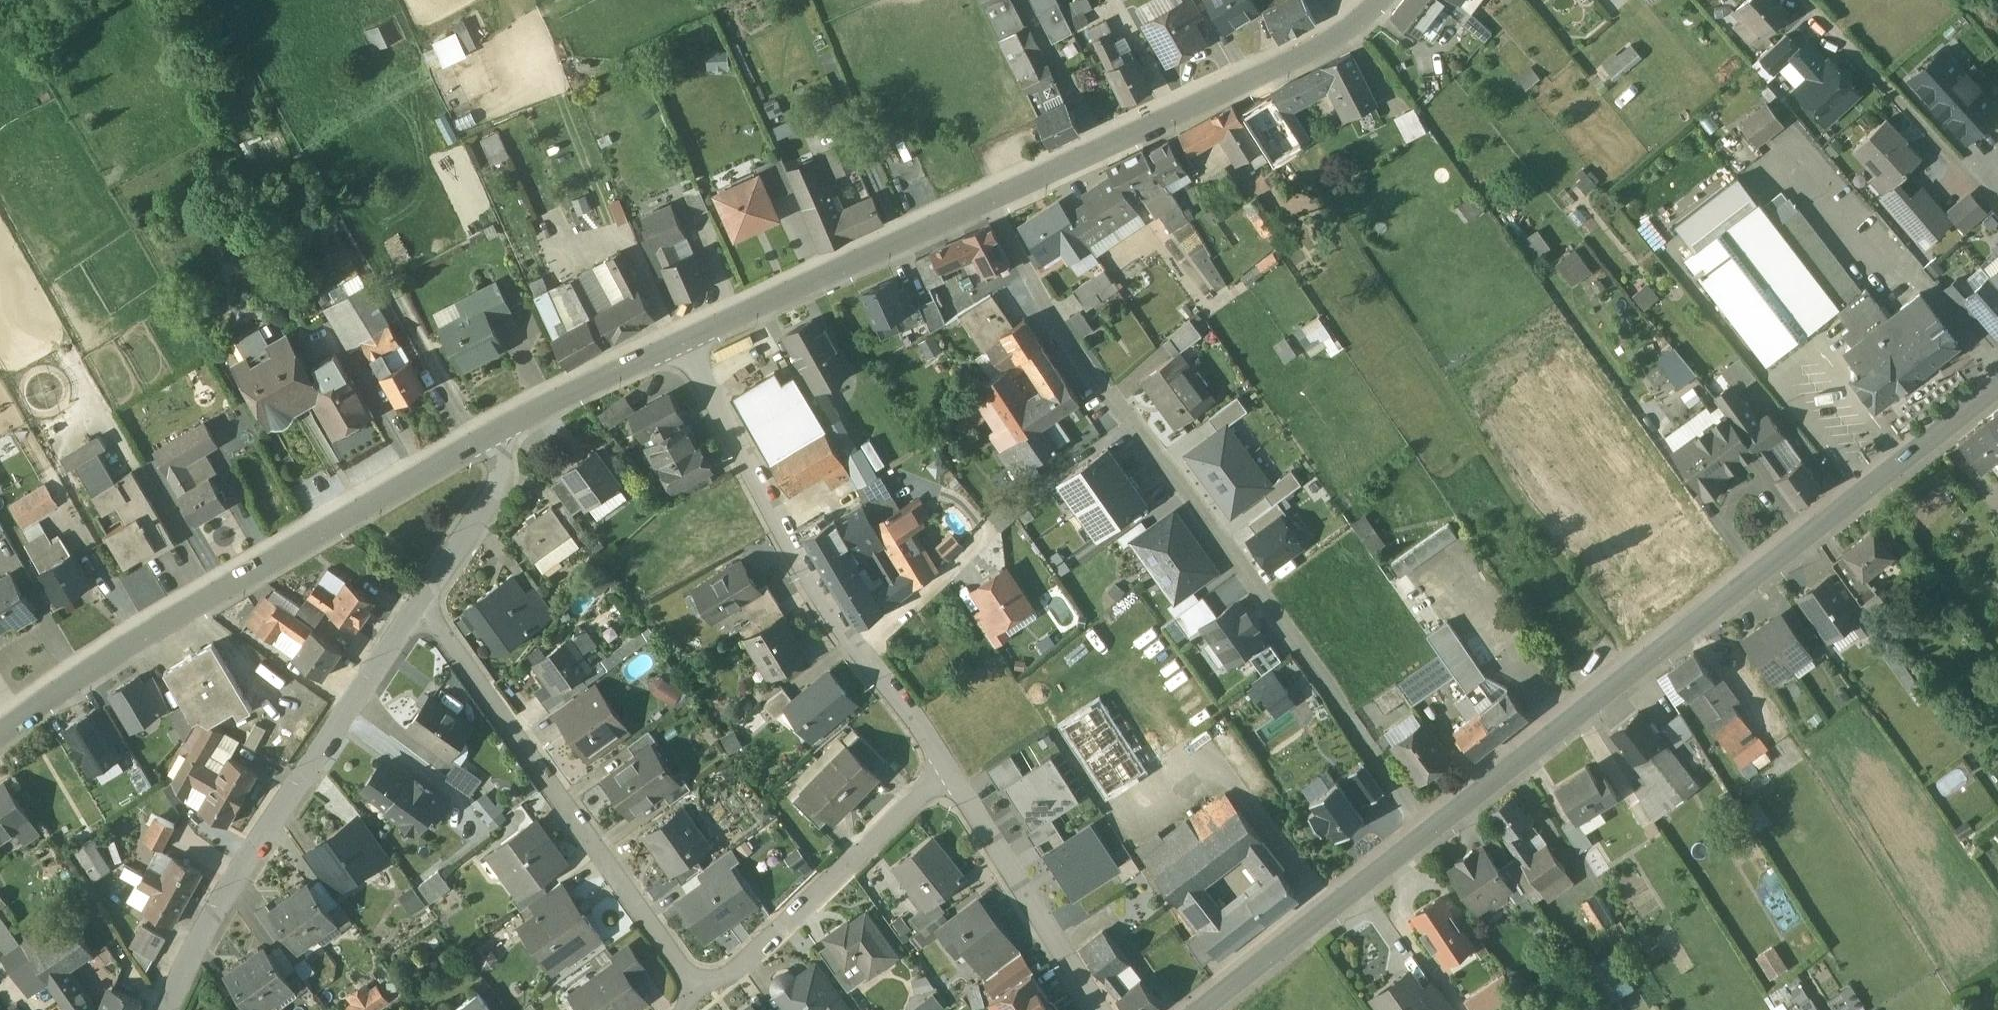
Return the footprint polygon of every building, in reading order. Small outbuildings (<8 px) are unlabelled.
[(982,11),(1003,0),(976,0),(982,11)] [(982,11),(999,44),(1023,31),(1006,0),(1003,0),(982,11)] [(1054,0),(1027,0),(1052,48),(1072,37),(1060,13),(1058,7),(1054,0)] [(1065,7),(1075,33),(1090,27),(1085,14),(1093,11),(1088,0),(1082,0),(1065,7)] [(1190,0),(1174,0),(1169,3),(1174,12),(1180,9),(1191,27),(1202,21),(1190,0)] [(1226,34),(1258,15),(1250,0),(1249,0),(1206,0),(1226,34)] [(1301,0),(1296,0),(1284,5),(1299,36),(1315,29),(1301,0)] [(1392,19),(1405,29),(1402,34),(1410,40),(1413,36),(1418,39),(1420,37),(1440,11),(1449,1),(1448,0),(1407,0),(1392,19)] [(1458,7),(1470,17),(1483,0),(1463,0),(1458,7)] [(1770,0),(1752,0),(1733,17),(1744,29),(1748,25),(1762,39),(1786,18),(1770,0)] [(1470,18),(1449,1),(1440,11),(1459,26),(1485,46),(1491,39),(1470,18)] [(1284,5),(1260,17),(1260,18),(1262,17),(1278,46),(1299,36),(1284,5)] [(1174,12),(1144,30),(1153,46),(1157,47),(1163,58),(1162,62),(1165,67),(1169,68),(1175,64),(1176,61),(1184,57),(1182,54),(1189,51),(1192,52),(1199,48),(1200,44),(1191,27),(1180,9),(1174,12)] [(1459,26),(1440,11),(1420,37),(1432,46),(1444,29),(1459,26)] [(1723,19),(1718,13),(1711,18),(1716,25),(1723,19)] [(1105,26),(1086,36),(1092,48),(1107,40),(1107,41),(1112,39),(1105,26)] [(1608,27),(1593,40),(1599,47),(1614,34),(1608,27)] [(394,47),(385,28),(363,40),(372,58),(394,47)] [(1037,51),(1026,30),(1023,31),(999,44),(998,44),(1011,70),(1013,69),(1019,83),(1046,70),(1037,51)] [(463,61),(452,39),(433,48),(444,70),(463,61)] [(1785,39),(1760,62),(1775,78),(1780,74),(1790,64),(1789,63),(1799,54),(1785,39)] [(1107,40),(1092,48),(1107,77),(1121,69),(1107,41),(1107,40)] [(1799,54),(1789,63),(1790,64),(1780,74),(1807,103),(1805,105),(1816,117),(1818,115),(1828,125),(1859,96),(1829,64),(1826,67),(1807,47),(1799,54)] [(1631,50),(1623,57),(1633,69),(1640,63),(1641,62),(1631,50)] [(1969,143),(1997,116),(1997,114),(1943,55),(1912,83),(1969,143)] [(1350,59),(1311,78),(1321,97),(1331,93),(1349,126),(1377,110),(1350,59)] [(1620,59),(1605,73),(1615,85),(1630,72),(1620,59)] [(1107,77),(1106,77),(1121,108),(1150,94),(1134,63),(1121,69),(1107,77)] [(1046,70),(1019,83),(1027,99),(1039,94),(1055,86),(1047,70),(1046,70)] [(1532,74),(1521,83),(1529,94),(1541,84),(1532,74)] [(1311,78),(1297,85),(1308,107),(1322,99),(1321,97),(1311,78)] [(1286,90),(1272,99),(1284,118),(1308,107),(1297,85),(1286,90)] [(1055,86),(1039,94),(1040,103),(1047,117),(1065,108),(1055,86)] [(1039,94),(1027,99),(1037,121),(1047,117),(1040,103),(1039,94)] [(1284,118),(1272,99),(1241,118),(1275,171),(1304,150),(1284,118)] [(1047,117),(1037,121),(1051,151),(1079,138),(1065,108),(1047,117)] [(1783,129),(1767,108),(1740,128),(1756,150),(1783,129)] [(1261,156),(1231,110),(1205,125),(1217,143),(1220,141),(1237,169),(1261,156)] [(1425,137),(1413,114),(1394,124),(1406,146),(1425,137)] [(788,122),(776,126),(780,138),(792,134),(788,122)] [(1886,123),(1854,152),(1890,191),(1890,192),(1891,191),(1907,176),(1907,175),(1919,164),(1897,140),(1899,138),(1886,123)] [(1205,125),(1179,140),(1190,159),(1217,143),(1205,125)] [(482,142),(492,168),(508,161),(498,136),(482,142)] [(1169,146),(1146,159),(1161,183),(1164,187),(1183,175),(1169,146)] [(845,150),(824,159),(833,180),(854,171),(845,150)] [(1143,154),(1118,166),(1133,196),(1161,183),(1146,159),(1143,154)] [(780,162),(754,173),(757,180),(758,180),(770,206),(795,194),(780,162)] [(812,164),(801,169),(809,186),(820,181),(812,164)] [(1118,166),(1108,171),(1115,181),(1127,200),(1133,196),(1118,166)] [(801,169),(787,175),(795,194),(798,201),(823,189),(820,181),(809,186),(801,169)] [(1226,177),(1198,194),(1207,209),(1224,200),(1237,193),(1226,177)] [(758,180),(716,199),(735,241),(777,222),(758,180)] [(1695,254),(1757,205),(1738,180),(1675,228),(1695,254)] [(1115,181),(1084,202),(1088,208),(1106,234),(1136,215),(1127,200),(1115,181)] [(823,189),(798,201),(803,213),(829,202),(823,189)] [(1922,192),(1910,203),(1899,190),(1894,194),(1891,191),(1890,192),(1890,191),(1881,199),(1884,203),(1917,241),(1926,233),(1931,239),(1949,224),(1922,192)] [(706,216),(696,192),(683,197),(693,222),(706,216)] [(1237,193),(1224,200),(1232,212),(1245,204),(1237,193)] [(1986,217),(1969,198),(1949,215),(1966,235),(1986,217)] [(1224,200),(1207,209),(1215,222),(1232,212),(1224,200)] [(803,213),(821,254),(846,242),(837,220),(829,202),(803,213)] [(1479,215),(1469,203),(1456,213),(1466,225),(1479,215)] [(611,207),(618,228),(627,225),(620,204),(611,207)] [(869,205),(851,213),(861,235),(879,227),(869,205)] [(1269,224),(1256,205),(1244,213),(1258,232),(1269,224)] [(1839,311),(1757,205),(1695,254),(1685,261),(1766,367),(1798,342),(1806,343),(1807,336),(1839,311)] [(1069,221),(1059,207),(1018,234),(1041,268),(1060,255),(1069,267),(1090,253),(1086,248),(1069,221)] [(1088,208),(1069,221),(1086,248),(1106,234),(1088,208)] [(671,210),(641,223),(654,254),(670,247),(685,241),(671,210)] [(1862,295),(1798,212),(1777,228),(1840,311),(1837,314),(1850,331),(1842,337),(1852,349),(1888,321),(1865,292),(1862,295)] [(851,213),(837,220),(846,242),(861,235),(851,213)] [(599,228),(593,215),(582,220),(587,233),(599,228)] [(1007,264),(989,229),(931,257),(940,277),(974,262),(987,286),(1011,273),(1006,265),(1007,264)] [(1538,259),(1552,249),(1540,233),(1526,244),(1538,259)] [(685,241),(670,247),(678,265),(692,259),(685,241)] [(670,247),(655,253),(663,272),(678,265),(670,247)] [(353,271),(342,252),(327,260),(338,279),(353,271)] [(1589,275),(1575,255),(1555,269),(1573,289),(1589,275)] [(639,296),(619,257),(606,264),(626,301),(637,295),(637,297),(639,296)] [(931,257),(915,265),(928,293),(944,286),(940,277),(931,257)] [(663,272),(677,304),(707,291),(692,259),(678,265),(663,272)] [(1990,279),(1997,289),(1997,272),(1990,279)] [(1104,277),(1075,296),(1087,315),(1117,295),(1104,277)] [(1990,279),(1971,295),(1966,300),(1977,313),(1997,337),(1997,289),(1990,279)] [(532,298),(548,292),(544,280),(528,286),(532,298)] [(1958,280),(1943,293),(1967,321),(1977,313),(1966,300),(1971,295),(1958,280)] [(595,317),(575,281),(564,287),(584,323),(595,317)] [(892,284),(859,299),(874,332),(879,344),(899,336),(894,324),(913,315),(908,303),(902,306),(892,284)] [(492,288),(469,300),(482,324),(485,322),(485,324),(505,313),(492,288)] [(342,289),(327,297),(334,308),(348,300),(342,289)] [(334,308),(333,309),(357,350),(359,348),(358,347),(388,330),(364,291),(348,300),(334,308)] [(566,334),(548,295),(532,302),(551,343),(566,334)] [(637,297),(637,295),(626,301),(611,309),(626,337),(652,324),(637,297)] [(1957,345),(1920,297),(1906,307),(1925,333),(1926,333),(1944,356),(1957,345)] [(482,324),(469,300),(456,307),(463,321),(439,334),(460,374),(501,353),(485,324),(485,322),(482,324)] [(989,300),(965,316),(973,329),(999,312),(989,300)] [(934,303),(917,311),(929,337),(945,328),(934,303)] [(1852,349),(1846,354),(1860,373),(1892,350),(1896,355),(1925,333),(1906,307),(1888,321),(1852,349)] [(333,309),(322,315),(346,356),(357,350),(333,309)] [(595,317),(584,323),(586,326),(588,325),(601,350),(626,337),(611,309),(595,317)] [(999,312),(973,329),(979,338),(974,342),(983,357),(988,354),(1003,343),(1001,339),(1012,331),(999,312)] [(965,316),(959,319),(974,342),(979,338),(973,329),(965,316)] [(588,325),(586,326),(584,323),(574,329),(590,357),(601,350),(588,325)] [(1012,331),(1001,339),(1003,343),(988,354),(1003,375),(1005,374),(1022,363),(1041,349),(1024,323),(1012,331)] [(846,376),(823,334),(817,337),(810,325),(784,340),(805,377),(810,374),(820,391),(846,376)] [(1201,341),(1189,325),(1168,342),(1179,357),(1200,342),(1201,341)] [(566,334),(551,343),(566,370),(590,357),(574,329),(566,334)] [(388,330),(358,347),(359,348),(369,365),(380,359),(398,349),(388,330)] [(1306,355),(1330,337),(1325,330),(1308,342),(1302,333),(1294,339),(1306,355)] [(1860,373),(1852,379),(1875,409),(1944,356),(1926,333),(1925,333),(1896,355),(1892,350),(1860,373)] [(346,381),(327,392),(320,382),(319,383),(312,387),(289,346),(272,356),(269,351),(245,365),(259,388),(248,395),(268,429),(313,403),(334,439),(368,419),(346,381)] [(1041,349),(1022,363),(1029,373),(1048,360),(1041,349)] [(1695,377),(1673,351),(1656,365),(1678,391),(1695,377)] [(1003,375),(988,354),(983,357),(982,358),(987,368),(981,373),(990,385),(1003,375)] [(1212,406),(1178,358),(1142,384),(1176,432),(1212,406)] [(334,359),(312,372),(319,383),(320,382),(327,392),(346,381),(334,359)] [(380,359),(369,365),(379,382),(390,375),(380,359)] [(1048,360),(1029,373),(1046,398),(1064,386),(1048,360)] [(390,375),(379,382),(395,410),(424,394),(408,365),(390,375)] [(805,377),(795,383),(814,418),(830,409),(820,391),(810,374),(805,377)] [(1028,410),(1005,374),(990,385),(982,390),(989,399),(978,407),(999,438),(992,443),(1001,456),(1041,430),(1028,410)] [(769,467),(824,433),(814,418),(795,383),(794,381),(782,388),(775,377),(732,403),(769,467)] [(1046,398),(1028,410),(1041,430),(1078,407),(1064,386),(1046,398)] [(982,390),(972,397),(978,407),(989,399),(982,390)] [(1759,427),(1732,390),(1715,402),(1727,419),(1727,418),(1743,439),(1744,438),(1759,427)] [(668,401),(631,421),(643,443),(677,424),(680,423),(668,401)] [(1237,403),(1209,423),(1219,436),(1227,430),(1247,416),(1237,403)] [(623,404),(599,421),(607,432),(630,415),(623,404)] [(1986,422),(1997,437),(1997,412),(1986,422)] [(1743,439),(1727,418),(1727,419),(1717,426),(1745,463),(1755,456),(1743,439)] [(1759,427),(1744,438),(1757,456),(1782,438),(1769,420),(1759,427)] [(1986,422),(1961,442),(1983,471),(1997,458),(1997,437),(1986,422)] [(677,424),(646,441),(650,451),(682,434),(677,424)] [(1745,463),(1717,426),(1674,456),(1706,500),(1720,490),(1716,484),(1745,463)] [(204,429),(152,458),(164,480),(166,479),(181,471),(203,458),(216,451),(204,429)] [(1041,430),(1001,456),(1018,481),(1057,454),(1041,430)] [(1185,460),(1207,490),(1250,461),(1227,430),(1219,436),(1185,460)] [(650,451),(648,453),(660,475),(662,474),(697,455),(696,453),(685,433),(682,434),(650,451)] [(824,433),(769,467),(788,499),(825,478),(844,467),(840,462),(824,433)] [(1782,438),(1757,456),(1775,481),(1800,463),(1782,438)] [(98,442),(60,464),(67,475),(74,471),(98,457),(105,453),(98,442)] [(697,455),(662,474),(673,494),(681,490),(707,476),(710,474),(698,452),(696,453),(697,455)] [(858,452),(840,462),(844,467),(852,482),(857,491),(875,481),(858,452)] [(1109,453),(1059,487),(1077,514),(1127,480),(1109,453)] [(98,457),(74,471),(91,500),(114,486),(98,457)] [(616,490),(593,457),(564,478),(565,480),(586,509),(588,511),(616,490)] [(203,458),(181,471),(193,491),(209,482),(209,483),(215,480),(203,458)] [(1272,492),(1250,461),(1207,490),(1230,522),(1262,498),(1272,492)] [(1800,463),(1775,481),(1796,510),(1821,491),(1800,463)] [(844,467),(825,478),(833,493),(852,482),(844,467)] [(181,471),(166,479),(178,500),(193,491),(181,471)] [(1272,492),(1262,498),(1272,510),(1277,506),(1301,488),(1292,475),(1272,492)] [(151,511),(131,476),(114,486),(91,500),(90,500),(101,518),(115,510),(125,526),(151,511)] [(707,476),(681,490),(686,500),(713,486),(707,476)] [(586,509),(565,480),(551,491),(564,510),(572,520),(586,509)] [(1127,480),(1077,514),(1096,541),(1147,507),(1127,480)] [(178,500),(176,501),(192,528),(224,510),(209,483),(209,482),(193,491),(178,500)] [(43,491),(8,512),(20,532),(55,512),(43,491)] [(900,497),(874,513),(881,524),(908,509),(900,497)] [(988,521),(999,536),(1015,521),(1005,506),(988,521)] [(1286,518),(1277,506),(1272,510),(1248,527),(1257,539),(1280,522),(1286,518)] [(862,508),(827,527),(843,552),(876,533),(874,528),(862,508)] [(881,524),(874,528),(876,533),(888,552),(913,542),(909,535),(920,529),(908,509),(881,524)] [(572,520),(564,510),(555,516),(569,536),(579,530),(572,520)] [(173,548),(151,511),(125,526),(104,539),(123,571),(141,560),(139,557),(151,549),(157,558),(173,548)] [(551,511),(512,539),(532,567),(571,539),(555,516),(551,511)] [(820,515),(796,529),(803,540),(827,527),(820,515)] [(1132,546),(1153,575),(1194,546),(1173,517),(1149,534),(1132,546)] [(1257,539),(1249,544),(1270,574),(1301,552),(1280,522),(1257,539)] [(1364,522),(1352,530),(1363,547),(1375,538),(1364,522)] [(1132,546),(1149,534),(1142,525),(1117,543),(1124,552),(1132,546)] [(843,552),(827,527),(803,540),(832,589),(857,575),(843,552)] [(1447,528),(1390,569),(1398,580),(1455,540),(1447,528)] [(1875,528),(1863,537),(1864,539),(1844,555),(1845,556),(1863,580),(1865,579),(1894,556),(1882,541),(1884,539),(1875,528)] [(953,536),(938,550),(949,562),(965,549),(953,536)] [(43,537),(24,549),(31,561),(51,549),(50,548),(43,537)] [(1382,548),(1375,538),(1363,547),(1370,557),(1382,548)] [(935,577),(913,542),(888,552),(901,575),(912,593),(935,577)] [(51,549),(31,561),(40,576),(69,559),(59,543),(50,548),(51,549)] [(1215,577),(1194,546),(1153,575),(1175,605),(1191,593),(1215,577)] [(1863,580),(1845,556),(1831,566),(1854,598),(1861,607),(1877,596),(1871,588),(1865,579),(1863,580)] [(69,559),(40,576),(59,609),(87,592),(69,559)] [(741,566),(694,594),(713,624),(745,605),(759,596),(758,594),(741,566)] [(894,566),(878,576),(886,587),(900,576),(894,566)] [(345,586),(326,573),(316,587),(335,600),(345,586)] [(857,575),(832,589),(858,631),(882,615),(864,586),(857,575)] [(886,587),(886,588),(897,604),(912,593),(901,575),(900,576),(886,587)] [(1030,613),(1004,575),(973,596),(984,612),(985,612),(996,628),(1001,624),(1004,630),(1030,613)] [(878,576),(864,586),(882,615),(897,604),(886,588),(886,587),(878,576)] [(10,582),(7,580),(0,585),(0,635),(14,627),(16,630),(20,632),(33,624),(34,620),(29,612),(30,609),(25,602),(22,601),(10,582)] [(1845,604),(1828,581),(1800,600),(1830,642),(1852,626),(1849,621),(1855,617),(1845,604)] [(524,602),(511,583),(467,614),(496,655),(539,624),(524,602)] [(335,600),(325,614),(354,634),(374,606),(345,586),(335,600)] [(1880,593),(1875,586),(1871,588),(1877,596),(1880,593)] [(335,600),(316,587),(306,601),(325,614),(335,600)] [(759,596),(745,605),(756,623),(779,610),(766,589),(758,594),(759,596)] [(1435,632),(1407,592),(1400,597),(1427,637),(1435,632)] [(551,615),(535,593),(524,602),(539,624),(551,615)] [(1167,611),(1174,621),(1199,604),(1191,593),(1175,605),(1167,611)] [(1861,607),(1854,598),(1845,604),(1855,617),(1849,621),(1852,626),(1860,637),(1875,627),(1861,607)] [(292,621),(264,601),(244,629),(269,646),(278,632),(300,647),(310,633),(292,621)] [(325,614),(306,601),(298,611),(317,624),(325,614)] [(1217,621),(1203,601),(1199,604),(1174,621),(1188,642),(1201,632),(1217,621)] [(1217,621),(1201,632),(1228,669),(1262,644),(1254,633),(1257,630),(1248,618),(1244,620),(1235,608),(1217,621)] [(779,610),(756,623),(763,634),(781,622),(783,625),(787,623),(779,610)] [(317,624),(298,611),(292,621),(310,633),(311,634),(317,624)] [(996,628),(985,612),(984,612),(973,620),(993,650),(1010,639),(1004,630),(1001,624),(996,628)] [(1810,634),(1794,613),(1784,621),(1800,642),(1810,634)] [(1784,620),(1775,626),(1773,624),(1769,623),(1754,634),(1753,638),(1755,641),(1747,647),(1773,683),(1810,656),(1800,642),(1784,621),(1784,620)] [(763,634),(746,644),(755,659),(761,655),(775,677),(804,660),(783,625),(781,622),(763,634)] [(1427,637),(1426,638),(1440,657),(1460,643),(1448,623),(1435,632),(1427,637)] [(300,647),(278,632),(269,646),(291,661),(300,647)] [(311,634),(310,633),(300,647),(291,661),(320,682),(340,654),(311,634)] [(1507,692),(1492,704),(1478,685),(1485,680),(1460,643),(1440,657),(1442,659),(1456,679),(1469,696),(1501,738),(1527,718),(1507,692)] [(589,675),(568,645),(535,669),(556,698),(581,681),(589,675)] [(184,664),(162,676),(181,710),(184,715),(185,715),(193,729),(197,722),(206,727),(208,716),(227,705),(239,698),(211,648),(191,660),(184,664)] [(188,655),(181,660),(184,664),(191,660),(188,655)] [(1694,656),(1669,674),(1688,700),(1713,682),(1713,681),(1694,656)] [(1442,659),(1398,689),(1407,702),(1413,709),(1449,684),(1456,679),(1442,659)] [(589,675),(581,681),(587,690),(606,676),(599,667),(589,675)] [(1288,695),(1274,676),(1255,691),(1269,710),(1288,695)] [(794,705),(785,712),(786,713),(799,729),(805,723),(817,738),(854,708),(828,677),(794,705)] [(1469,696),(1456,679),(1449,684),(1462,702),(1469,696)] [(1713,682),(1688,700),(1707,726),(1732,708),(1733,710),(1737,707),(1716,679),(1713,681),(1713,682)] [(137,681),(110,697),(131,733),(156,718),(145,700),(147,699),(142,689),(137,681)] [(166,711),(153,683),(142,689),(147,699),(145,700),(156,718),(166,711)] [(1396,686),(1373,702),(1384,717),(1407,702),(1398,689),(1396,686)] [(595,691),(574,706),(585,722),(600,711),(601,712),(607,708),(595,691)] [(783,692),(762,708),(774,723),(786,713),(785,712),(794,705),(783,692)] [(1501,738),(1469,696),(1462,702),(1457,705),(1470,721),(1454,733),(1460,741),(1456,744),(1462,752),(1466,749),(1474,759),(1501,738)] [(239,698),(227,705),(232,714),(236,722),(249,714),(239,698)] [(469,730),(429,700),(406,731),(447,761),(469,730)] [(227,705),(208,716),(206,727),(206,728),(208,729),(232,714),(227,705)] [(1141,774),(1097,707),(1064,729),(1108,796),(1141,774)] [(1732,708),(1707,726),(1717,740),(1742,722),(1733,710),(1732,708)] [(181,710),(170,717),(183,746),(193,729),(185,715),(184,715),(181,710)] [(104,711),(93,718),(111,747),(122,740),(104,711)] [(585,722),(568,734),(589,763),(621,740),(601,712),(600,711),(585,722)] [(87,722),(80,726),(77,725),(65,733),(90,776),(118,759),(111,747),(93,718),(92,716),(88,718),(87,722)] [(1679,716),(1660,730),(1675,749),(1692,736),(1679,716)] [(1659,745),(1636,717),(1610,737),(1633,766),(1635,764),(1659,745)] [(183,746),(180,750),(190,756),(206,727),(197,722),(193,729),(183,746)] [(1742,722),(1717,740),(1732,760),(1757,742),(1742,722)] [(190,756),(186,763),(200,771),(213,748),(220,736),(208,729),(206,728),(206,727),(190,756)] [(265,734),(254,728),(243,749),(254,755),(265,734)] [(1421,728),(1392,750),(1419,785),(1447,764),(1421,728)] [(648,735),(627,750),(635,761),(648,752),(649,753),(657,747),(648,735)] [(238,746),(220,736),(213,748),(231,758),(238,746)] [(885,763),(858,737),(847,748),(873,775),(885,763)] [(1757,742),(1732,760),(1741,772),(1766,754),(1757,742)] [(1676,767),(1659,745),(1635,764),(1649,782),(1652,786),(1676,767)] [(231,758),(213,748),(202,768),(219,778),(228,762),(229,763),(231,758)] [(847,748),(825,770),(855,799),(876,778),(873,775),(847,748)] [(635,761),(604,784),(630,820),(662,797),(674,788),(673,787),(663,773),(664,772),(662,770),(661,771),(649,753),(648,752),(635,761)] [(999,794),(1023,779),(1011,760),(987,775),(999,794)] [(229,763),(228,762),(219,778),(213,788),(241,804),(256,778),(229,763)] [(1023,779),(1003,792),(1031,835),(1051,822),(1078,805),(1051,762),(1023,779)] [(200,771),(186,763),(172,787),(172,788),(181,804),(182,804),(190,789),(196,779),(200,771)] [(1383,795),(1362,766),(1349,776),(1370,805),(1383,795)] [(1676,767),(1652,786),(1649,782),(1643,787),(1664,813),(1670,809),(1662,800),(1686,781),(1676,767)] [(219,778),(202,768),(200,771),(196,779),(213,788),(219,778)] [(480,784),(458,768),(446,785),(468,801),(480,784)] [(447,810),(395,773),(392,777),(380,769),(362,794),(388,812),(385,815),(414,836),(428,817),(437,824),(447,810)] [(855,799),(825,770),(803,792),(830,818),(833,821),(855,799)] [(1588,772),(1555,792),(1572,820),(1574,823),(1576,822),(1615,798),(1604,780),(1596,785),(1588,772)] [(213,788),(196,779),(190,789),(207,799),(213,788)] [(681,781),(673,787),(674,788),(662,797),(669,808),(690,793),(681,781)] [(1363,821),(1337,784),(1310,803),(1316,812),(1308,817),(1320,834),(1328,829),(1337,840),(1363,821)] [(0,788),(0,842),(27,823),(2,786),(0,788)] [(181,804),(172,788),(172,787),(163,792),(172,810),(181,804)] [(1664,813),(1643,787),(1634,794),(1640,802),(1652,822),(1653,823),(1664,813)] [(241,804),(213,788),(207,799),(198,814),(198,815),(226,830),(241,804)] [(207,799),(190,789),(182,804),(198,814),(207,799)] [(830,818),(803,792),(792,804),(819,830),(830,818)] [(489,828),(505,817),(489,794),(473,804),(489,828)] [(1202,840),(1238,812),(1225,796),(1189,824),(1202,840)] [(1509,798),(1488,815),(1506,839),(1508,841),(1515,835),(1529,825),(1509,798)] [(1652,822),(1640,802),(1628,809),(1641,829),(1652,822)] [(1284,870),(1238,812),(1202,840),(1224,868),(1247,851),(1268,880),(1277,873),(1278,874),(1284,870)] [(682,814),(646,839),(659,857),(657,858),(670,876),(672,875),(694,859),(689,853),(703,843),(682,814)] [(1576,822),(1574,823),(1572,820),(1561,827),(1578,855),(1591,847),(1576,822)] [(157,821),(144,844),(160,853),(173,830),(157,821)] [(385,860),(357,822),(346,829),(374,867),(385,860)] [(1059,834),(1051,822),(1027,838),(1034,850),(1059,834)] [(534,826),(487,859),(515,898),(519,896),(520,898),(538,884),(560,868),(544,846),(547,844),(534,826)] [(374,867),(346,829),(303,860),(331,898),(374,867)] [(1066,845),(1046,858),(1074,902),(1116,875),(1119,874),(1116,870),(1090,829),(1066,845)] [(1059,834),(1034,850),(1041,861),(1046,858),(1066,845),(1059,834)] [(1531,858),(1515,835),(1508,841),(1506,839),(1503,841),(1520,866),(1531,858)] [(1155,876),(1154,877),(1176,905),(1193,893),(1224,868),(1202,840),(1176,860),(1155,876)] [(110,870),(91,841),(76,850),(95,879),(110,870)] [(963,883),(932,843),(896,871),(915,895),(919,891),(931,906),(923,912),(925,913),(937,904),(963,883)] [(1164,844),(1143,860),(1155,876),(1176,860),(1164,844)] [(1565,873),(1547,847),(1531,858),(1520,866),(1546,902),(1570,885),(1563,875),(1565,873)] [(703,872),(697,877),(704,886),(727,870),(728,871),(738,864),(730,853),(703,872)] [(1481,853),(1473,858),(1470,855),(1457,864),(1459,868),(1450,873),(1476,912),(1504,893),(1507,891),(1495,874),(1481,853)] [(694,859),(672,875),(681,888),(697,877),(703,872),(694,859)] [(200,876),(172,860),(163,876),(157,887),(186,903),(200,876)] [(1132,860),(1116,870),(1119,874),(1116,875),(1122,884),(1140,873),(1132,860)] [(1528,897),(1509,866),(1495,874),(1507,891),(1504,893),(1512,906),(1528,897)] [(163,876),(148,868),(142,879),(157,887),(163,876)] [(728,871),(727,870),(704,886),(678,905),(689,920),(688,920),(705,943),(750,911),(734,890),(739,886),(728,871)] [(1268,880),(1247,897),(1265,919),(1267,922),(1299,898),(1278,874),(1277,873),(1268,880)] [(157,887),(142,879),(136,889),(141,892),(151,897),(157,887)] [(440,880),(429,889),(436,898),(447,889),(440,880)] [(538,884),(520,898),(519,896),(515,898),(510,902),(520,915),(530,908),(547,896),(538,884)] [(186,903),(157,887),(151,897),(144,911),(143,913),(169,928),(186,903)] [(547,896),(530,908),(537,917),(567,896),(560,887),(547,896)] [(324,916),(304,889),(288,901),(315,939),(332,927),(324,916)] [(141,892),(134,905),(144,911),(151,897),(141,892)] [(459,910),(445,893),(429,906),(442,924),(459,910)] [(1193,893),(1176,905),(1199,934),(1215,922),(1193,893)] [(598,942),(567,896),(537,917),(526,925),(538,942),(532,946),(552,975),(598,942)] [(1247,897),(1234,907),(1251,929),(1265,919),(1247,897)] [(1609,925),(1592,899),(1580,906),(1597,933),(1609,925)] [(315,939),(288,901),(268,914),(288,942),(296,953),(315,939)] [(1438,901),(1415,916),(1425,931),(1421,934),(1432,950),(1436,947),(1446,963),(1469,947),(1459,932),(1438,901)] [(923,912),(909,923),(918,935),(945,914),(937,904),(925,913),(923,912)] [(992,926),(977,906),(938,935),(955,958),(965,950),(980,969),(1010,947),(994,925),(992,926)] [(337,907),(324,916),(332,927),(338,935),(350,926),(337,907)] [(1199,934),(1197,935),(1216,957),(1251,929),(1234,907),(1215,922),(1199,934)] [(433,924),(421,909),(407,920),(419,935),(433,924)] [(896,960),(865,917),(842,933),(840,930),(824,942),(828,947),(845,970),(856,962),(869,979),(896,960)] [(1470,924),(1459,932),(1469,947),(1472,951),(1483,944),(1470,924)] [(72,928),(30,958),(48,983),(50,986),(66,974),(92,955),(72,928)] [(163,940),(139,928),(128,949),(152,962),(163,940)] [(1103,933),(1079,951),(1091,967),(1115,949),(1103,933)] [(288,942),(278,949),(292,968),(302,961),(296,953),(288,942)] [(1483,944),(1472,951),(1478,961),(1489,953),(1483,944)] [(30,958),(20,945),(1,959),(28,997),(48,983),(30,958)] [(123,971),(108,947),(99,953),(113,977),(123,971)] [(845,970),(828,947),(819,954),(835,977),(845,970)] [(980,969),(976,972),(984,982),(1017,956),(1010,947),(980,969)] [(1115,949),(1091,967),(1104,982),(1114,974),(1128,964),(1115,949)] [(644,974),(627,951),(611,962),(614,967),(616,966),(629,985),(644,974)] [(281,981),(261,953),(244,965),(272,1004),(289,992),(281,981)] [(1017,956),(984,982),(995,999),(1031,976),(1017,956)] [(244,965),(225,979),(245,1007),(247,1009),(264,1009),(272,1004),(244,965)] [(589,985),(593,991),(579,1001),(585,1009),(636,1009),(643,1005),(629,985),(616,966),(614,967),(589,985)] [(775,995),(785,1009),(844,1009),(814,968),(795,982),(791,979),(787,978),(783,978),(779,979),(775,982),(774,986),(773,991),(775,995)] [(1605,968),(1587,979),(1594,990),(1612,979),(1605,968)] [(1797,984),(1784,968),(1770,979),(1783,996),(1797,984)] [(307,991),(293,972),(281,981),(289,992),(294,999),(307,991)] [(50,986),(67,1009),(92,1009),(66,974),(50,986)] [(1127,991),(1114,974),(1104,982),(1116,998),(1127,991)] [(1407,975),(1406,976),(1408,979),(1396,988),(1394,985),(1375,998),(1383,1009),(1433,1009),(1422,995),(1407,975)] [(1031,976),(995,999),(989,1003),(994,1009),(1053,1009),(1031,976)] [(1515,993),(1504,976),(1493,984),(1505,1000),(1515,993)] [(1116,998),(1126,1009),(1154,1009),(1160,1005),(1140,981),(1127,991),(1116,998)] [(1464,1003),(1468,1009),(1490,1009),(1505,1000),(1493,984),(1464,1003)] [(1435,986),(1422,995),(1433,1009),(1452,1009),(1435,986)] [(141,1004),(111,993),(104,1009),(139,1009),(141,1004)] [(947,1008),(936,994),(917,1009),(944,1009),(947,1008)] [(459,1009),(486,1009),(477,997),(459,1009)]
